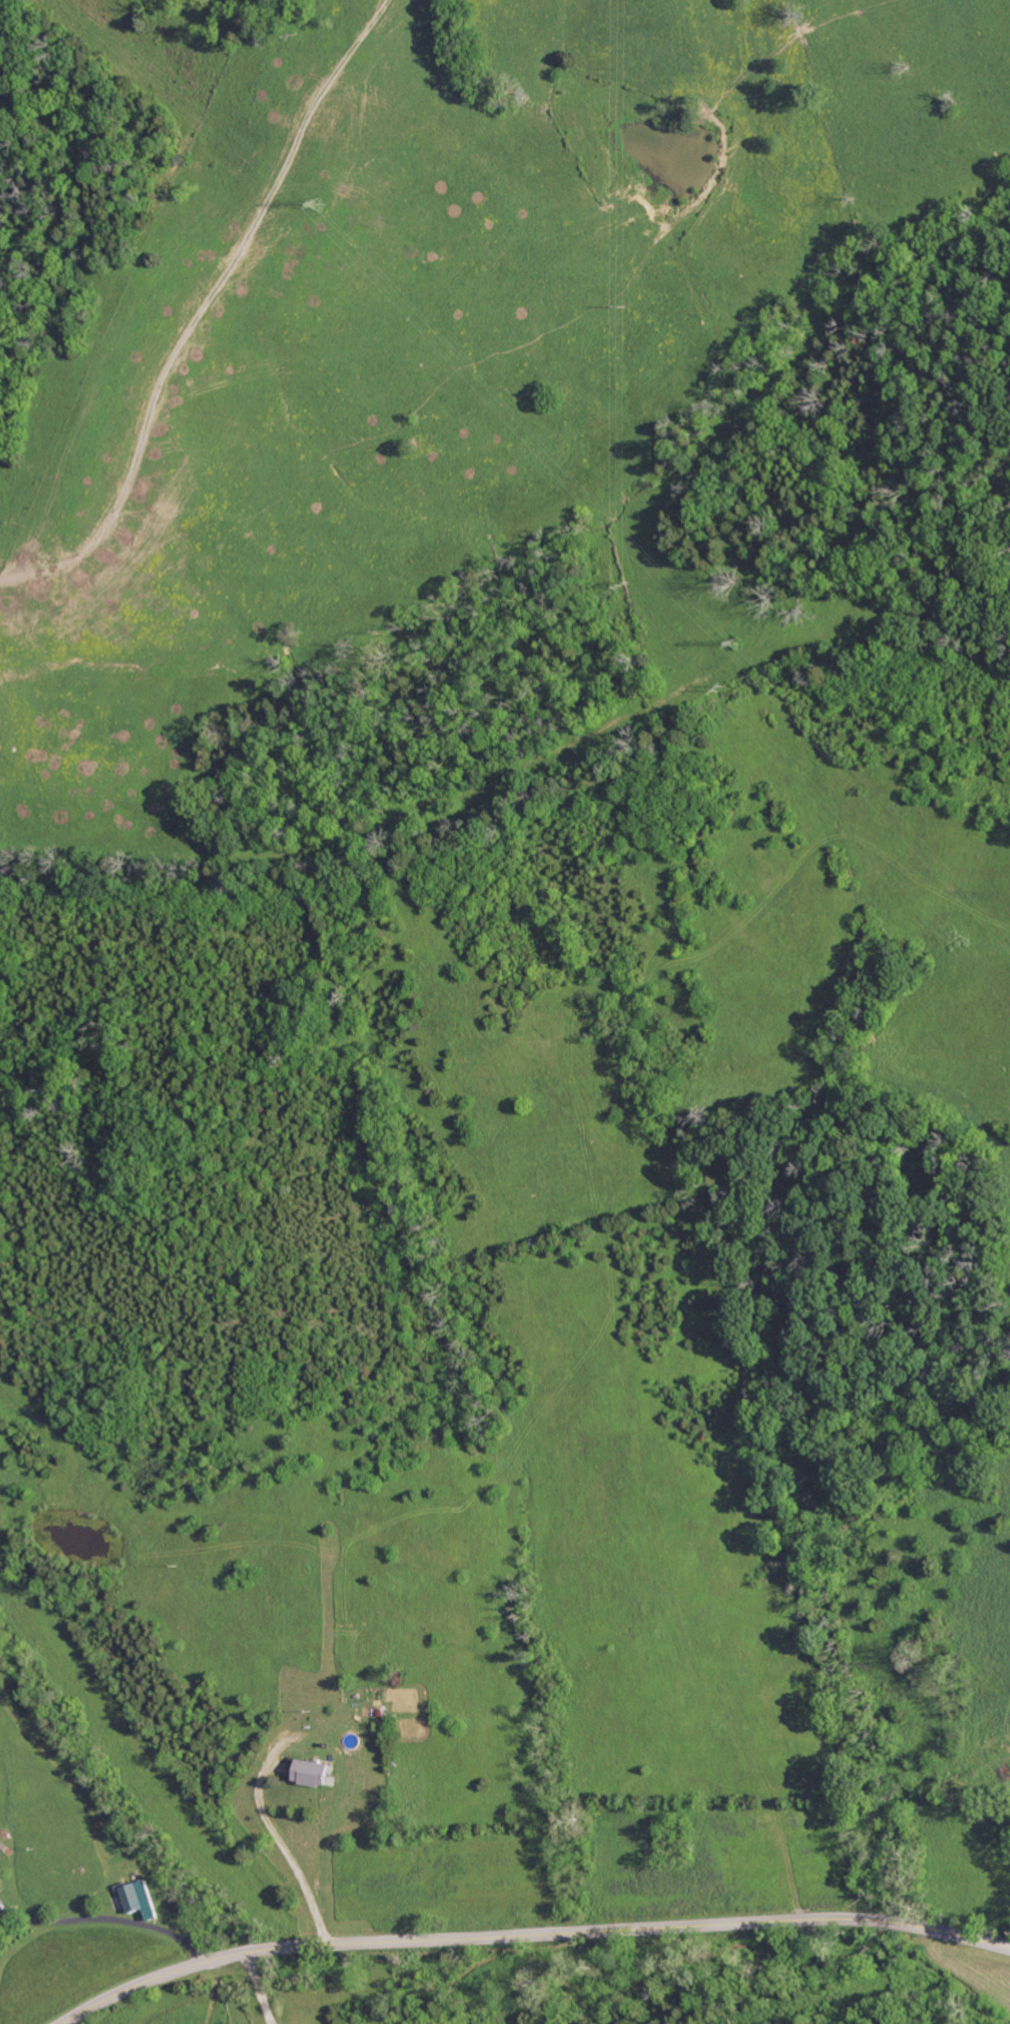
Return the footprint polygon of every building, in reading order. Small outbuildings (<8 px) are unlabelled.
[(327,1764),(294,1759),(290,1783),(318,1788),(321,1776),(325,1777),(327,1764)] [(155,1919),(147,1881),(120,1887),(126,1914),(143,1910),(145,1921),(155,1919)]
